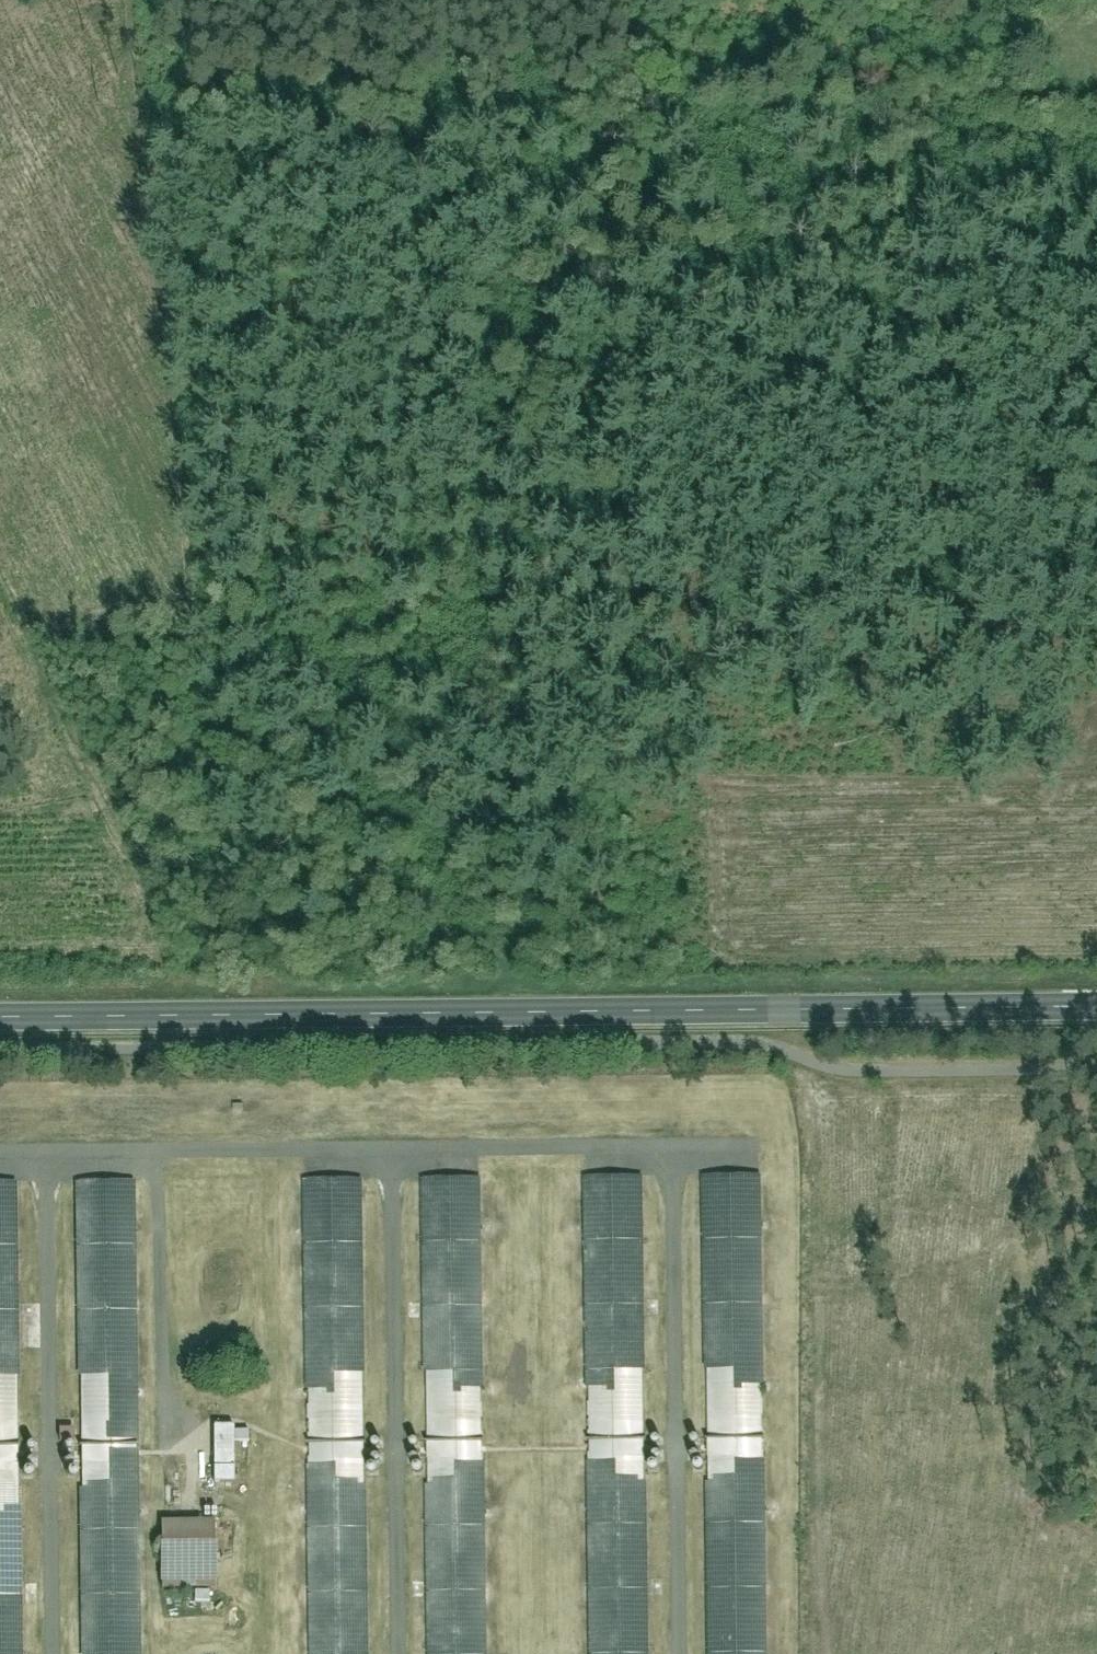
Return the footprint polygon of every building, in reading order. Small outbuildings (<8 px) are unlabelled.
[(705,1175),(708,1653),(768,1653),(765,1175),(705,1175)] [(587,1177),(590,1653),(650,1653),(647,1176),(587,1177)] [(423,1177),(426,1653),(486,1653),(483,1177),(423,1177)] [(305,1178),(308,1653),(368,1653),(365,1178),(305,1178)] [(79,1182),(82,1653),(142,1653),(139,1181),(79,1182)] [(0,1182),(0,1653),(22,1653),(19,1182),(0,1182)] [(215,1481),(235,1481),(235,1422),(215,1422),(215,1481)] [(162,1587),(216,1586),(215,1520),(161,1520),(162,1587)]
